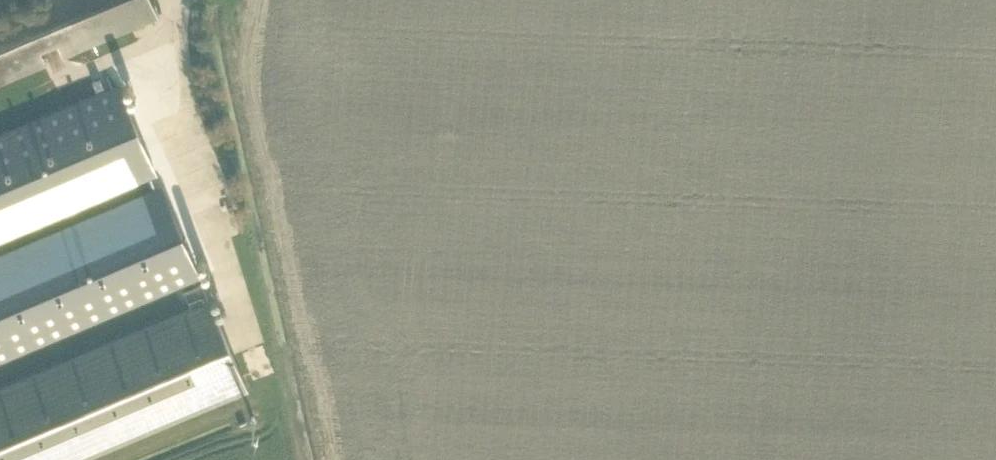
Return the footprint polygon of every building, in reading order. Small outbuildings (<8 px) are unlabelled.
[(0,12),(0,83),(158,16),(151,0),(28,0),(0,12)] [(0,134),(0,234),(155,168),(119,84),(0,134)] [(200,274),(164,190),(0,260),(0,359),(200,274)] [(249,389),(211,300),(210,300),(209,299),(202,281),(184,289),(191,306),(0,387),(0,459),(81,459),(249,389)] [(240,350),(250,379),(271,371),(261,343),(240,350)]
